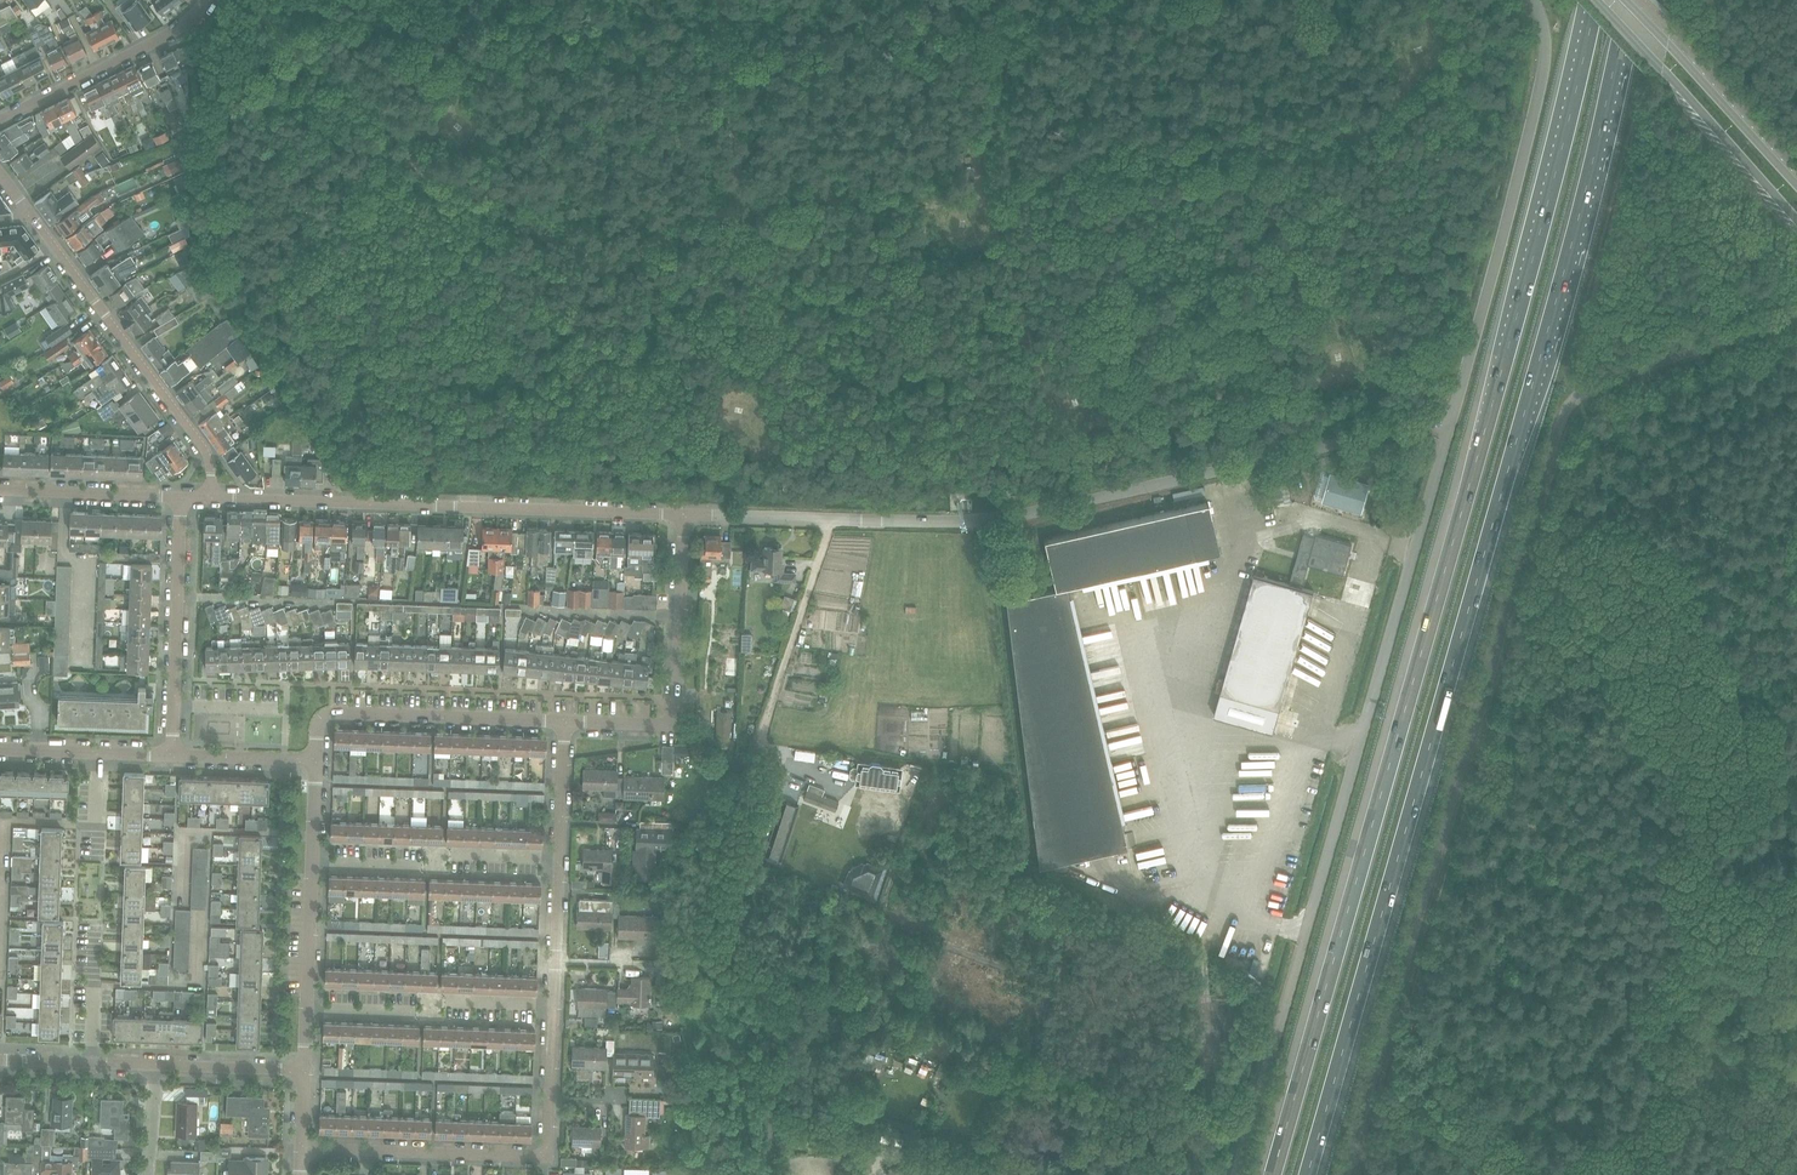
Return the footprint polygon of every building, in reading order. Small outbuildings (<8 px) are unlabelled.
[(30,9),(35,16),(50,5),(46,0),(24,0),(30,9)] [(120,12),(127,20),(128,19),(136,29),(142,24),(143,23),(144,25),(153,17),(150,12),(148,13),(139,0),(136,0),(120,12)] [(168,0),(152,0),(155,5),(162,14),(173,6),(168,0)] [(10,4),(3,8),(9,21),(18,17),(10,4)] [(93,14),(87,6),(80,10),(85,18),(84,18),(87,24),(90,23),(93,29),(87,33),(95,49),(107,43),(93,14)] [(3,8),(0,9),(0,26),(9,21),(3,8)] [(101,10),(93,14),(107,43),(120,36),(111,20),(105,23),(102,17),(104,15),(101,10)] [(87,53),(83,46),(68,17),(62,20),(59,22),(64,31),(66,30),(69,35),(70,35),(71,38),(64,42),(73,60),(87,53)] [(49,26),(41,23),(34,26),(37,30),(30,33),(36,45),(37,46),(48,41),(52,49),(46,52),(55,69),(68,63),(49,26)] [(180,48),(179,48),(172,51),(161,57),(164,63),(163,63),(164,65),(165,65),(170,76),(176,74),(181,83),(188,79),(191,59),(187,44),(180,48)] [(44,61),(37,46),(36,45),(24,51),(38,78),(50,72),(44,61)] [(38,78),(24,51),(13,57),(14,58),(26,84),(38,78)] [(26,84),(14,58),(2,64),(15,90),(26,84)] [(152,61),(139,68),(155,100),(161,97),(157,87),(154,83),(161,79),(152,61)] [(2,64),(0,65),(0,92),(2,96),(15,90),(2,64)] [(137,69),(136,70),(134,65),(121,71),(136,102),(137,102),(140,109),(144,107),(139,97),(147,92),(137,72),(138,71),(137,69)] [(136,102),(121,71),(108,78),(117,96),(118,95),(122,93),(127,103),(128,102),(130,105),(136,102)] [(117,96),(108,78),(96,84),(112,116),(118,112),(114,104),(120,101),(118,95),(117,96)] [(112,116),(96,84),(83,90),(85,94),(79,98),(86,111),(98,105),(101,110),(102,110),(104,113),(104,112),(110,124),(115,122),(112,116)] [(173,97),(169,88),(162,91),(166,100),(173,97)] [(77,114),(69,97),(55,104),(67,126),(69,130),(75,143),(83,138),(74,121),(73,122),(70,117),(77,114)] [(67,126),(55,104),(43,111),(50,126),(48,128),(50,133),(55,130),(56,131),(67,126)] [(44,121),(40,112),(36,114),(37,124),(44,121)] [(31,121),(27,123),(31,129),(35,127),(34,126),(31,121)] [(0,132),(0,146),(24,133),(17,123),(4,130),(0,132)] [(166,131),(154,137),(157,144),(169,139),(166,131)] [(25,132),(24,133),(0,146),(0,155),(3,159),(18,150),(15,146),(29,138),(25,132)] [(93,133),(70,149),(61,157),(69,168),(79,161),(91,152),(93,155),(104,148),(93,133)] [(60,154),(70,147),(64,139),(55,146),(60,154)] [(26,151),(21,154),(11,162),(19,172),(50,149),(44,142),(34,149),(35,150),(30,154),(31,155),(30,156),(26,151)] [(183,163),(178,165),(182,173),(187,170),(183,163)] [(80,185),(89,179),(81,168),(71,174),(80,185)] [(149,179),(139,181),(142,192),(152,190),(149,179)] [(79,202),(70,191),(57,200),(51,191),(35,203),(50,223),(79,202)] [(99,192),(92,196),(98,204),(105,199),(99,192)] [(0,195),(0,212),(11,211),(0,195)] [(66,215),(56,223),(65,234),(74,227),(81,223),(93,213),(89,208),(85,202),(66,215)] [(108,219),(101,210),(66,236),(75,249),(76,248),(94,235),(94,234),(93,234),(90,229),(99,222),(100,225),(108,219)] [(145,234),(139,226),(131,215),(115,223),(105,229),(119,248),(145,234)] [(0,227),(0,254),(2,254),(1,245),(14,243),(22,225),(0,227)] [(22,225),(14,243),(22,254),(15,259),(17,263),(25,258),(39,248),(22,225)] [(189,236),(185,227),(177,230),(180,239),(186,237),(189,236)] [(103,232),(87,244),(77,251),(86,263),(105,249),(100,242),(105,238),(103,235),(105,233),(103,232)] [(189,244),(186,237),(180,239),(170,244),(173,252),(189,244)] [(181,265),(183,269),(192,265),(184,250),(174,255),(180,266),(181,265)] [(135,262),(132,256),(117,264),(110,268),(107,263),(90,276),(96,286),(121,268),(135,262)] [(138,267),(135,262),(121,268),(96,286),(103,295),(126,278),(123,274),(138,267)] [(32,276),(26,279),(23,273),(0,284),(0,296),(2,313),(16,305),(10,294),(29,285),(36,281),(50,302),(63,293),(56,282),(59,281),(48,264),(32,275),(32,276)] [(192,265),(183,269),(176,273),(186,287),(200,276),(192,265)] [(125,282),(119,287),(109,294),(118,306),(139,290),(144,287),(136,276),(125,282)] [(211,294),(200,276),(186,287),(198,303),(206,298),(211,294)] [(63,293),(50,302),(45,304),(59,324),(70,316),(70,317),(72,316),(72,315),(76,311),(63,293)] [(225,314),(211,294),(206,298),(220,319),(225,314)] [(141,295),(123,309),(119,312),(123,317),(121,319),(125,324),(149,306),(141,295)] [(152,310),(149,306),(125,324),(129,329),(131,328),(135,333),(152,320),(147,313),(152,310)] [(155,317),(160,325),(175,316),(169,307),(155,317)] [(179,323),(175,316),(160,325),(153,329),(157,335),(179,323)] [(235,338),(221,321),(175,358),(159,370),(170,384),(180,377),(190,368),(189,367),(196,362),(201,367),(204,362),(225,346),(235,338)] [(67,323),(47,337),(52,344),(72,330),(67,323)] [(72,360),(99,341),(96,337),(95,337),(90,329),(74,341),(79,348),(69,355),(72,360)] [(225,346),(238,362),(239,361),(250,352),(238,336),(235,338),(225,346)] [(49,358),(69,344),(64,337),(44,351),(49,358)] [(154,337),(151,339),(142,346),(159,370),(175,358),(168,349),(165,351),(154,337)] [(102,345),(99,341),(72,360),(64,362),(61,365),(67,372),(76,365),(81,361),(86,367),(90,364),(91,365),(107,353),(101,346),(102,345)] [(113,355),(103,362),(101,363),(102,364),(89,374),(92,378),(73,391),(78,398),(84,394),(85,395),(92,390),(93,390),(98,386),(122,369),(113,355)] [(132,383),(122,369),(98,386),(103,392),(112,386),(117,393),(132,383)] [(192,380),(185,384),(176,391),(183,402),(211,382),(213,381),(209,375),(195,385),(192,380)] [(222,394),(238,382),(233,376),(217,388),(222,394)] [(214,387),(211,382),(183,402),(191,413),(213,396),(209,391),(214,387)] [(215,400),(214,400),(204,407),(210,415),(199,423),(210,438),(219,432),(217,430),(223,426),(222,424),(229,419),(231,418),(227,412),(220,417),(216,412),(220,409),(219,407),(234,396),(232,394),(238,390),(235,386),(215,400)] [(92,390),(85,395),(89,400),(96,395),(93,390),(92,390)] [(137,429),(132,433),(134,435),(147,436),(142,430),(151,424),(150,423),(155,419),(144,405),(147,402),(139,392),(120,406),(137,429)] [(98,411),(104,420),(119,409),(112,400),(98,411)] [(158,434),(169,427),(162,417),(151,424),(158,434)] [(235,427),(229,419),(222,424),(223,426),(217,430),(219,432),(210,438),(220,451),(234,441),(228,432),(235,427)] [(257,440),(257,450),(270,450),(270,440),(257,440)] [(294,456),(301,456),(302,440),(294,440),(294,456)] [(152,471),(154,470),(181,451),(174,441),(158,453),(146,462),(152,471)] [(222,454),(227,461),(243,483),(257,473),(241,451),(239,453),(233,445),(222,454)] [(181,451),(154,470),(160,481),(188,461),(181,451)] [(4,471),(18,472),(19,452),(4,452),(4,471)] [(18,472),(32,472),(33,453),(19,452),(18,472)] [(33,453),(32,472),(48,473),(49,454),(33,453)] [(51,473),(66,474),(67,453),(51,453),(51,473)] [(66,474),(81,474),(82,454),(67,453),(66,474)] [(81,474),(96,475),(97,455),(82,454),(81,474)] [(96,475),(111,476),(112,455),(97,455),(96,475)] [(111,476),(126,476),(127,456),(112,455),(111,476)] [(286,455),(286,470),(285,482),(301,483),(301,464),(301,456),(294,456),(286,455)] [(127,456),(126,476),(142,477),(142,457),(127,456)] [(308,458),(308,464),(301,464),(301,483),(316,483),(316,481),(323,481),(323,470),(327,470),(327,469),(320,459),(308,458)] [(273,460),(273,462),(272,474),(281,475),(282,460),(273,460)] [(1325,502),(1361,512),(1362,511),(1358,510),(1362,496),(1365,497),(1369,485),(1331,474),(1327,486),(1330,487),(1325,502)] [(1044,540),(1055,588),(1066,586),(1219,550),(1208,502),(1044,540)] [(86,512),(71,511),(70,532),(86,532),(86,512)] [(241,512),(227,511),(227,525),(222,525),(221,539),(227,540),(240,540),(241,512)] [(102,513),(86,512),(86,532),(101,533),(102,513)] [(254,512),(241,512),(240,540),(245,540),(254,540),(254,512)] [(268,512),(254,512),(254,540),(267,540),(268,512)] [(280,513),(268,512),(267,540),(266,546),(279,546),(280,531),(280,513)] [(117,513),(102,513),(101,533),(116,534),(117,513)] [(132,514),(117,513),(116,534),(131,534),(132,514)] [(147,515),(132,514),(131,534),(146,535),(147,515)] [(162,515),(147,515),(146,535),(161,536),(162,515)] [(204,538),(221,539),(222,525),(222,518),(205,517),(204,538)] [(23,519),(21,519),(15,519),(15,523),(14,550),(22,551),(22,539),(37,540),(37,519),(23,519)] [(59,521),(37,519),(37,540),(51,540),(51,547),(58,548),(59,521)] [(297,520),(283,520),(282,538),(282,547),(296,548),(296,539),(297,520)] [(300,520),(300,532),(299,541),(305,541),(304,572),(310,572),(312,558),(314,521),(300,520)] [(332,521),(316,521),(315,541),(323,541),(322,553),(323,553),(323,566),(324,569),(330,569),(330,566),(331,563),(332,521)] [(347,522),(332,521),(331,563),(330,566),(339,567),(340,550),(346,550),(347,542),(347,522)] [(353,522),(352,534),(352,543),(358,543),(357,557),(365,558),(365,535),(366,523),(353,522)] [(0,523),(0,543),(7,544),(7,550),(14,550),(15,523),(0,523)] [(373,523),(373,535),(372,544),(379,544),(379,546),(377,546),(376,562),(383,562),(384,548),(385,523),(373,523)] [(388,523),(387,536),(387,542),(392,542),(392,554),(389,554),(389,573),(396,573),(396,567),(398,552),(399,524),(388,523)] [(410,524),(399,524),(398,552),(396,567),(403,568),(405,554),(405,543),(410,543),(410,524)] [(418,525),(418,537),(417,545),(426,545),(426,550),(433,550),(433,546),(433,525),(418,525)] [(448,526),(433,525),(433,546),(441,546),(441,550),(447,551),(447,546),(448,526)] [(463,526),(448,526),(447,546),(456,547),(455,551),(462,551),(463,538),(463,526)] [(483,527),(482,539),(482,549),(489,549),(488,571),(496,572),(497,528),(483,527)] [(512,528),(497,528),(496,572),(494,588),(503,589),(504,572),(505,550),(511,550),(511,553),(517,553),(520,533),(512,533),(512,528)] [(538,564),(539,529),(527,529),(527,533),(520,533),(517,553),(533,554),(533,574),(538,574),(538,564)] [(551,530),(539,529),(538,564),(548,564),(550,542),(551,530)] [(555,530),(555,542),(554,551),(574,552),(574,545),(574,530),(555,530)] [(594,531),(574,530),(574,545),(574,552),(574,556),(593,557),(594,531)] [(597,531),(596,543),(596,557),(600,562),(599,567),(610,567),(611,532),(597,531)] [(625,532),(611,532),(610,567),(617,568),(617,553),(624,554),(625,532)] [(625,566),(625,574),(634,574),(635,570),(637,570),(637,571),(643,571),(643,570),(643,563),(640,563),(641,533),(629,533),(628,545),(628,567),(625,566)] [(653,534),(641,533),(640,563),(643,563),(643,570),(643,571),(652,572),(653,563),(647,563),(647,555),(652,556),(653,534)] [(1222,693),(1216,716),(1274,732),(1280,709),(1313,591),(1314,592),(1314,591),(1302,588),(1308,564),(1344,575),(1352,545),(1316,535),(1315,538),(1304,534),(1290,585),(1255,575),(1222,693)] [(700,581),(712,581),(713,557),(730,557),(731,541),(721,541),(721,536),(705,535),(705,547),(701,547),(700,581)] [(1023,545),(1025,553),(1032,552),(1030,543),(1023,545)] [(221,546),(213,546),(213,565),(220,565),(221,559),(221,546)] [(781,548),(764,547),(764,559),(752,559),(751,569),(776,570),(775,580),(795,581),(795,574),(783,573),(783,564),(781,563),(781,548)] [(480,549),(469,548),(467,565),(479,565),(480,549)] [(414,570),(416,557),(408,555),(406,569),(414,570)] [(220,565),(220,576),(229,576),(230,567),(230,559),(221,559),(220,565)] [(364,562),(356,561),(354,570),(362,571),(364,562)] [(730,578),(743,579),(744,561),(731,561),(730,578)] [(132,563),(131,579),(151,580),(152,564),(132,563)] [(547,567),(546,581),(555,582),(557,568),(547,567)] [(9,598),(16,598),(16,583),(17,583),(17,576),(13,576),(0,575),(0,597),(9,598)] [(274,594),(276,577),(264,576),(261,593),(274,594)] [(105,578),(98,577),(98,592),(105,593),(112,593),(112,578),(105,578)] [(284,589),(299,589),(298,578),(284,578),(284,589)] [(151,580),(131,579),(130,594),(151,595),(151,580)] [(372,589),(372,580),(364,579),(363,589),(372,589)] [(303,581),(302,591),(317,592),(318,582),(303,581)] [(373,582),(373,592),(387,593),(387,583),(373,582)] [(361,585),(346,584),(344,597),(360,598),(361,585)] [(436,591),(424,590),(424,600),(441,601),(442,587),(443,585),(436,584),(436,591)] [(561,585),(546,585),(546,598),(560,598),(561,585)] [(1127,846),(1066,586),(1055,588),(1006,600),(1039,867),(1127,846)] [(458,588),(442,587),(441,601),(458,601),(458,588)] [(593,587),(592,606),(608,607),(608,606),(609,591),(609,588),(593,587)] [(541,589),(529,589),(528,604),(540,604),(541,589)] [(416,590),(415,600),(424,600),(424,590),(416,590)] [(568,606),(579,606),(591,607),(592,591),(568,590),(568,606)] [(624,592),(609,591),(608,606),(623,607),(624,592)] [(105,593),(98,592),(97,607),(104,608),(111,608),(111,598),(105,597),(105,593)] [(151,595),(130,594),(130,609),(150,610),(151,595)] [(642,600),(642,608),(657,609),(657,594),(642,594),(642,600)] [(623,608),(642,608),(642,600),(634,600),(634,596),(633,596),(623,595),(623,597),(623,606),(623,607),(623,608)] [(0,597),(0,619),(22,620),(22,612),(8,611),(9,598),(0,597)] [(352,602),(336,602),(336,609),(331,609),(334,616),(351,617),(352,602)] [(214,609),(212,604),(205,607),(209,618),(216,616),(214,609)] [(229,619),(224,605),(214,609),(216,616),(219,623),(229,619)] [(238,610),(236,606),(229,608),(235,623),(241,620),(238,610)] [(248,606),(238,610),(241,620),(242,628),(254,628),(254,625),(255,625),(250,611),(248,606)] [(260,607),(250,611),(255,625),(265,621),(262,611),(260,607)] [(270,624),(277,621),(273,611),(272,607),(262,611),(265,621),(265,624),(269,622),(270,624)] [(505,615),(520,616),(520,608),(505,607),(505,615)] [(284,608),(273,611),(277,621),(282,625),(289,622),(285,612),(284,608)] [(296,608),(285,612),(289,622),(294,625),(301,622),(297,612),(296,608)] [(307,608),(297,612),(301,622),(302,627),(313,622),(309,613),(307,608)] [(150,610),(130,609),(129,624),(150,625),(150,610)] [(319,609),(309,613),(313,622),(316,621),(318,626),(325,623),(321,613),(319,609)] [(334,616),(331,609),(321,613),(325,623),(328,622),(330,626),(337,624),(334,616)] [(532,619),(525,616),(519,630),(525,633),(532,619)] [(537,617),(535,620),(531,631),(537,633),(543,620),(537,617)] [(549,617),(547,621),(543,631),(549,634),(556,620),(549,617)] [(561,618),(559,621),(555,632),(561,634),(567,620),(561,618)] [(573,618),(571,622),(567,632),(567,637),(578,639),(578,633),(583,622),(573,618)] [(584,619),(583,622),(578,633),(585,635),(591,621),(584,619)] [(596,619),(595,623),(591,633),(597,636),(603,622),(596,619)] [(608,620),(607,623),(603,633),(609,636),(615,622),(608,620)] [(620,620),(618,624),(614,634),(621,637),(627,623),(620,620)] [(652,624),(645,620),(639,634),(646,638),(652,624)] [(632,621),(630,624),(626,634),(633,637),(639,624),(632,621)] [(150,625),(129,624),(129,639),(149,640),(150,625)] [(13,651),(30,650),(29,642),(13,642),(13,644),(9,644),(9,635),(14,635),(14,627),(0,627),(0,652),(13,651)] [(433,628),(433,637),(446,637),(446,628),(433,628)] [(741,652),(751,653),(752,634),(742,634),(741,652)] [(379,639),(379,644),(378,667),(390,667),(391,644),(391,636),(386,636),(386,639),(379,639)] [(301,638),(301,637),(289,638),(289,644),(288,644),(289,667),(301,667),(300,638),(301,638)] [(313,644),(313,638),(301,638),(300,638),(301,667),(313,666),(312,644),(313,644)] [(129,639),(128,654),(149,655),(149,640),(129,639)] [(218,669),(217,646),(217,639),(212,640),(212,647),(206,647),(207,670),(207,671),(211,671),(211,669),(218,669)] [(230,646),(230,639),(224,640),(225,646),(217,646),(218,669),(230,669),(229,646),(230,646)] [(248,640),(241,640),(241,646),(242,668),(244,668),(254,668),(253,645),(254,645),(254,640),(248,640)] [(493,648),(486,648),(486,671),(498,671),(499,640),(493,640),(493,648)] [(469,647),(463,647),(462,670),(473,670),(474,647),(474,641),(469,641),(469,647)] [(325,666),(324,643),(313,644),(312,644),(313,666),(325,666)] [(337,666),(336,643),(324,643),(325,666),(337,666)] [(349,643),(338,643),(336,643),(337,666),(350,665),(349,643)] [(359,666),(366,666),(367,643),(356,643),(355,666),(356,666),(356,667),(359,667),(359,666)] [(379,644),(367,643),(366,666),(378,667),(379,644)] [(289,667),(288,644),(277,645),(278,667),(289,667)] [(403,645),(391,644),(390,667),(402,668),(403,645)] [(535,651),(528,650),(525,674),(538,675),(540,652),(541,645),(536,644),(535,651)] [(266,668),(265,645),(254,645),(253,645),(254,668),(266,668)] [(278,667),(277,645),(265,645),(266,668),(278,667)] [(415,645),(403,645),(402,668),(414,668),(415,645)] [(427,645),(415,645),(414,668),(426,668),(427,645)] [(439,646),(427,645),(426,668),(438,669),(439,646)] [(541,645),(540,652),(538,675),(549,676),(552,653),(553,646),(541,645)] [(242,668),(241,646),(230,646),(229,646),(230,669),(242,668)] [(451,646),(439,646),(438,669),(450,669),(451,646)] [(463,647),(451,646),(450,669),(462,670),(463,647)] [(486,648),(474,647),(473,670),(486,671),(486,648)] [(516,649),(506,648),(503,671),(504,671),(503,673),(507,673),(507,672),(513,672),(516,649)] [(528,650),(516,649),(513,672),(525,674),(528,650)] [(30,662),(30,650),(13,651),(14,663),(30,662)] [(594,658),(588,657),(585,680),(597,681),(599,659),(600,651),(595,650),(594,658)] [(559,654),(552,653),(549,676),(561,678),(564,654),(565,652),(560,651),(559,654)] [(571,655),(564,654),(561,678),(573,679),(576,656),(576,651),(571,651),(571,655)] [(606,659),(599,659),(597,681),(609,683),(611,660),(612,653),(607,652),(606,659)] [(149,655),(128,654),(121,653),(120,669),(127,669),(148,670),(149,655)] [(68,654),(54,654),(53,675),(68,676),(68,654)] [(618,661),(611,660),(609,683),(621,684),(623,661),(624,654),(619,654),(618,661)] [(588,657),(576,656),(573,679),(585,680),(588,657)] [(642,663),(635,663),(633,685),(646,686),(649,657),(643,656),(642,663)] [(635,663),(623,661),(621,684),(633,685),(635,663)] [(19,704),(19,696),(22,696),(21,683),(18,683),(18,681),(0,683),(0,705),(19,704)] [(59,695),(59,696),(58,721),(69,721),(69,718),(75,718),(75,722),(86,722),(86,719),(93,719),(93,722),(104,723),(104,720),(110,720),(110,723),(121,723),(121,720),(128,720),(128,724),(139,724),(139,721),(145,721),(145,724),(146,724),(147,707),(152,708),(153,701),(154,701),(154,692),(146,692),(146,686),(138,686),(138,702),(129,701),(129,697),(120,697),(120,701),(112,701),(112,697),(103,696),(103,700),(94,700),(95,696),(86,696),(85,700),(77,699),(77,695),(68,695),(68,699),(60,699),(60,695),(59,695)] [(717,711),(717,732),(716,745),(730,745),(731,712),(717,711)] [(351,730),(335,729),(335,746),(350,746),(351,730)] [(367,730),(351,730),(350,746),(350,754),(357,754),(366,755),(367,747),(366,747),(367,730)] [(383,731),(367,730),(366,747),(367,747),(382,747),(383,731)] [(399,732),(383,731),(382,747),(398,748),(399,732)] [(415,732),(399,732),(398,748),(414,748),(415,732)] [(431,733),(415,732),(414,748),(430,749),(431,733)] [(435,749),(451,750),(451,734),(435,733),(435,749)] [(467,734),(451,734),(451,750),(467,751),(467,734)] [(483,735),(467,734),(467,751),(482,751),(483,735)] [(499,736),(483,735),(482,751),(498,752),(499,736)] [(515,736),(499,736),(498,752),(514,752),(515,736)] [(531,737),(515,736),(514,752),(530,753),(531,737)] [(546,737),(531,737),(530,753),(546,754),(546,737)] [(674,745),(662,745),(662,757),(662,761),(674,761),(674,745)] [(357,754),(350,754),(349,775),(349,782),(365,782),(365,775),(356,775),(357,754)] [(851,769),(850,775),(852,778),(857,778),(856,783),(899,788),(901,768),(881,765),(879,763),(872,762),(869,764),(859,763),(858,768),(854,767),(851,769)] [(584,769),(583,788),(600,789),(600,787),(604,787),(604,796),(616,797),(615,798),(623,798),(624,778),(617,777),(617,770),(584,769)] [(13,772),(1,771),(1,774),(2,774),(1,795),(17,796),(18,775),(13,775),(13,772)] [(30,772),(18,772),(18,775),(17,796),(34,797),(35,776),(34,776),(30,776),(30,772)] [(46,773),(34,772),(34,776),(35,776),(34,797),(50,797),(51,776),(46,776),(46,773)] [(63,773),(51,773),(51,776),(50,797),(67,798),(68,776),(67,776),(67,777),(63,777),(63,773)] [(144,774),(124,773),(123,787),(144,788),(144,774)] [(625,776),(624,778),(623,798),(645,799),(645,797),(651,797),(651,799),(663,799),(664,777),(625,776)] [(181,777),(180,789),(180,798),(194,798),(195,778),(181,777)] [(210,778),(195,778),(194,798),(209,799),(210,778)] [(224,779),(210,778),(209,799),(224,799),(224,779)] [(239,779),(224,779),(224,799),(238,800),(239,779)] [(254,780),(239,779),(238,800),(253,800),(254,780)] [(268,781),(254,780),(253,800),(255,800),(255,807),(267,807),(268,781)] [(1137,780),(1118,785),(1122,800),(1141,796),(1137,780)] [(349,787),(333,786),(333,793),(338,793),(337,799),(348,800),(348,794),(349,787)] [(144,788),(123,787),(123,802),(143,803),(144,788)] [(804,799),(835,811),(838,802),(807,790),(804,799)] [(783,801),(765,857),(781,862),(799,806),(783,801)] [(143,803),(123,802),(122,816),(143,817),(143,803)] [(143,817),(122,816),(122,831),(142,832),(143,817)] [(258,816),(258,819),(258,829),(267,829),(268,817),(258,816)] [(332,822),(331,838),(347,839),(347,822),(348,818),(332,818),(332,822)] [(496,821),(495,828),(495,844),(511,845),(511,828),(503,828),(503,821),(496,821)] [(670,847),(671,822),(640,821),(640,828),(636,828),(636,846),(637,847),(637,850),(634,850),(633,865),(636,865),(635,878),(654,879),(654,865),(655,859),(656,859),(656,856),(655,856),(655,847),(670,847)] [(363,823),(347,822),(347,839),(363,839),(363,823)] [(379,824),(363,823),(363,839),(379,840),(379,824)] [(395,824),(379,824),(379,840),(395,840),(395,824)] [(411,825),(395,824),(395,840),(411,841),(411,825)] [(427,825),(411,825),(411,841),(426,842),(427,825)] [(443,826),(427,825),(426,842),(442,842),(443,826)] [(447,842),(463,843),(464,827),(447,826),(447,842)] [(480,827),(464,827),(463,843),(479,843),(480,827)] [(495,828),(480,827),(479,843),(495,844),(495,828)] [(42,828),(41,843),(62,843),(62,829),(42,828)] [(527,829),(511,828),(511,845),(527,845),(527,829)] [(543,830),(527,829),(527,845),(542,846),(543,830)] [(142,832),(122,831),(121,845),(142,846),(142,832)] [(261,836),(241,835),(240,850),(261,850),(261,836)] [(62,843),(41,843),(41,857),(61,858),(62,843)] [(142,846),(121,845),(121,860),(141,861),(142,846)] [(193,847),(192,855),(207,856),(207,848),(193,847)] [(590,869),(593,869),(593,868),(603,868),(603,881),(619,882),(619,861),(611,861),(612,850),(584,849),(583,867),(590,868),(590,869)] [(261,850),(240,850),(240,864),(260,865),(261,850)] [(207,856),(192,855),(192,862),(207,863),(207,856)] [(32,857),(13,856),(12,871),(22,871),(32,872),(32,857)] [(61,858),(41,857),(40,872),(61,873),(61,858)] [(841,884),(871,895),(882,866),(867,860),(863,861),(862,859),(851,865),(852,867),(848,868),(841,884)] [(207,863),(192,862),(192,870),(207,871),(207,863)] [(260,865),(240,864),(239,879),(259,880),(260,865)] [(125,865),(125,880),(145,881),(145,866),(125,865)] [(207,871),(192,870),(191,878),(206,878),(207,871)] [(61,873),(40,872),(39,886),(60,887),(61,873)] [(345,876),(330,876),(329,892),(345,892),(345,876)] [(361,877),(345,876),(345,892),(361,893),(361,877)] [(377,877),(361,877),(361,893),(376,894),(377,877)] [(393,878),(377,877),(376,894),(392,894),(393,878)] [(206,878),(191,878),(191,885),(206,886),(206,878)] [(409,879),(393,878),(392,894),(408,895),(409,879)] [(259,880),(239,879),(239,894),(259,894),(259,880)] [(425,879),(409,879),(408,895),(424,895),(425,879)] [(429,896),(445,896),(446,880),(430,879),(429,896)] [(145,881),(125,880),(124,894),(144,895),(145,881)] [(462,880),(446,880),(445,896),(461,897),(462,880)] [(478,881),(462,880),(461,897),(477,897),(478,881)] [(587,880),(572,880),(571,887),(587,888),(587,880)] [(493,882),(478,881),(477,897),(493,898),(493,882)] [(509,882),(493,882),(493,898),(509,898),(509,882)] [(525,883),(509,882),(509,898),(524,899),(525,883)] [(541,883),(525,883),(524,899),(540,900),(541,883)] [(12,885),(11,900),(21,900),(28,901),(29,886),(12,885)] [(206,886),(191,885),(191,893),(206,893),(206,886)] [(60,887),(39,886),(39,901),(60,902),(60,887)] [(206,893),(191,893),(191,900),(205,901),(206,893)] [(212,893),(212,907),(222,908),(222,893),(212,893)] [(144,895),(124,894),(124,909),(144,910),(144,895)] [(259,894),(239,894),(238,908),(259,909),(259,894)] [(580,899),(579,908),(578,908),(578,927),(595,928),(595,926),(599,926),(599,928),(611,928),(611,917),(619,917),(619,915),(620,902),(612,901),(612,900),(580,899)] [(205,901),(191,900),(190,908),(205,908),(205,901)] [(60,902),(39,901),(38,916),(59,916),(60,902)] [(259,909),(238,908),(238,923),(258,924),(259,909)] [(144,910),(124,909),(123,923),(143,924),(144,910)] [(176,910),(175,917),(190,918),(191,910),(176,910)] [(619,915),(619,917),(618,937),(640,938),(640,936),(645,936),(645,938),(658,939),(658,917),(619,915)] [(190,918),(175,917),(175,925),(190,925),(190,918)] [(43,920),(43,935),(63,936),(64,921),(43,920)] [(143,924),(123,923),(122,938),(142,939),(143,924)] [(190,925),(175,925),(175,932),(190,933),(190,925)] [(1237,925),(1233,944),(1242,946),(1246,927),(1237,925)] [(227,927),(211,926),(210,942),(220,942),(220,935),(226,935),(227,927)] [(242,928),(241,942),(262,943),(263,929),(242,928)] [(190,933),(175,932),(175,940),(190,940),(190,933)] [(63,936),(43,935),(42,950),(63,950),(63,936)] [(605,952),(605,935),(594,935),(594,952),(605,952)] [(142,939),(122,938),(122,953),(142,953),(142,939)] [(190,940),(175,940),(174,947),(189,948),(190,940)] [(220,942),(210,942),(210,956),(229,957),(230,943),(220,942)] [(262,943),(241,942),(241,957),(262,958),(262,943)] [(1268,969),(1271,946),(1261,945),(1258,967),(1268,969)] [(189,948),(174,947),(174,955),(189,955),(189,948)] [(422,948),(421,972),(421,988),(436,989),(437,972),(429,972),(429,969),(430,969),(431,948),(422,948)] [(63,950),(42,950),(42,964),(62,965),(63,950)] [(142,953),(122,953),(121,967),(141,968),(142,953)] [(189,955),(174,955),(174,962),(189,963),(189,955)] [(262,958),(241,957),(240,972),(261,972),(262,958)] [(646,970),(658,970),(661,970),(661,978),(656,977),(656,987),(663,987),(664,962),(646,961),(646,970)] [(189,963),(174,962),(173,970),(188,970),(189,963)] [(62,965),(42,964),(41,979),(61,979),(62,965)] [(141,968),(121,967),(121,982),(141,982),(141,968)] [(342,969),(326,968),(325,984),(341,985),(342,969)] [(168,969),(159,969),(158,975),(148,974),(148,983),(168,983),(168,969)] [(358,969),(342,969),(341,985),(357,985),(358,969)] [(374,970),(358,969),(357,985),(373,986),(374,970)] [(390,970),(374,970),(373,986),(389,987),(390,970)] [(405,971),(390,970),(389,987),(405,987),(405,971)] [(232,971),(231,986),(240,986),(260,987),(261,972),(240,972),(232,971)] [(421,972),(405,971),(405,987),(421,988),(421,972)] [(441,989),(457,989),(458,973),(442,973),(441,989)] [(474,974),(458,973),(457,989),(473,990),(474,974)] [(490,974),(474,974),(473,990),(489,991),(490,974)] [(506,975),(490,974),(489,991),(505,991),(506,975)] [(521,976),(506,975),(505,991),(521,992),(521,976)] [(537,976),(521,976),(521,992),(537,993),(537,976)] [(632,977),(631,985),(629,988),(629,989),(619,988),(620,980),(619,980),(618,1009),(619,1009),(619,1001),(640,1002),(640,1004),(650,1005),(650,998),(651,998),(651,995),(650,995),(651,977),(632,977)] [(61,979),(41,979),(41,993),(61,994),(61,979)] [(260,987),(240,986),(239,1001),(260,1002),(260,987)] [(606,989),(582,988),(581,997),(579,997),(578,1007),(578,1013),(605,1014),(605,1008),(606,1008),(606,1006),(616,1007),(616,991),(606,991),(606,989)] [(203,991),(189,990),(188,1000),(194,1000),(194,995),(203,995),(203,991)] [(61,994),(41,993),(40,1008),(60,1008),(61,994)] [(218,997),(208,997),(208,1014),(217,1014),(218,997)] [(260,1002),(239,1001),(239,1015),(259,1016),(260,1002)] [(60,1008),(40,1008),(39,1022),(60,1023),(60,1008)] [(173,1012),(159,1012),(159,1018),(158,1018),(158,1039),(172,1039),(173,1019),(173,1012)] [(259,1016),(239,1015),(238,1030),(259,1031),(259,1016)] [(129,1017),(115,1017),(114,1037),(128,1038),(129,1017)] [(144,1018),(129,1017),(128,1038),(143,1038),(144,1018)] [(158,1018),(144,1018),(143,1038),(158,1039),(158,1018)] [(582,1019),(566,1018),(566,1026),(581,1027),(582,1019)] [(188,1019),(173,1019),(172,1039),(187,1040),(188,1019)] [(202,1020),(188,1019),(187,1040),(201,1040),(202,1020)] [(60,1023),(39,1022),(39,1037),(59,1038),(60,1023)] [(324,1022),(323,1038),(339,1039),(340,1022),(324,1022)] [(356,1023),(340,1022),(339,1039),(345,1039),(345,1044),(353,1044),(353,1039),(355,1039),(356,1023)] [(372,1024),(356,1023),(355,1039),(371,1040),(372,1024)] [(388,1024),(372,1024),(371,1040),(387,1040),(388,1024)] [(404,1025),(388,1024),(387,1040),(403,1041),(404,1025)] [(419,1025),(404,1025),(403,1041),(419,1042),(419,1025)] [(423,1042),(432,1042),(432,1049),(439,1049),(439,1042),(440,1042),(440,1026),(424,1026),(423,1042)] [(456,1027),(440,1026),(440,1042),(455,1043),(456,1027)] [(472,1028),(456,1027),(455,1043),(471,1044),(472,1028)] [(488,1028),(472,1028),(471,1044),(487,1044),(488,1028)] [(504,1029),(488,1028),(487,1044),(503,1045),(504,1029)] [(216,1029),(207,1029),(206,1040),(213,1040),(213,1035),(216,1035),(216,1029)] [(519,1029),(504,1029),(503,1045),(519,1046),(519,1029)] [(535,1030),(519,1029),(519,1046),(535,1046),(535,1030)] [(259,1031),(238,1030),(238,1044),(258,1045),(259,1031)] [(606,1048),(585,1047),(573,1047),(572,1065),(589,1066),(589,1064),(593,1064),(593,1066),(606,1067),(606,1055),(614,1055),(614,1053),(615,1040),(607,1039),(606,1048)] [(339,1046),(338,1067),(338,1075),(354,1075),(354,1068),(353,1068),(354,1052),(350,1052),(350,1062),(351,1062),(351,1068),(349,1068),(349,1064),(344,1064),(345,1047),(339,1046)] [(838,1055),(848,1052),(846,1046),(836,1048),(838,1055)] [(653,1055),(614,1053),(614,1055),(613,1075),(635,1076),(635,1074),(640,1074),(640,1076),(652,1077),(653,1055)] [(831,1079),(844,1085),(855,1060),(841,1055),(831,1079)] [(354,1064),(354,1068),(354,1075),(370,1076),(370,1069),(364,1068),(364,1064),(354,1064)] [(160,1080),(160,1091),(179,1092),(179,1081),(160,1080)] [(337,1110),(336,1110),(336,1131),(352,1132),(352,1116),(346,1115),(346,1091),(337,1091),(337,1110)] [(177,1134),(189,1135),(196,1135),(197,1103),(205,1104),(205,1096),(186,1095),(186,1102),(177,1102),(177,1113),(180,1113),(180,1119),(178,1119),(177,1134)] [(7,1143),(8,1129),(33,1130),(34,1109),(24,1108),(24,1096),(7,1096),(6,1122),(0,1121),(0,1143),(7,1143)] [(263,1098),(227,1097),(226,1113),(250,1114),(249,1134),(268,1135),(269,1114),(262,1113),(262,1108),(263,1108),(263,1098)] [(54,1098),(54,1110),(53,1123),(71,1124),(71,1110),(72,1098),(54,1098)] [(626,1139),(625,1147),(649,1148),(649,1136),(645,1136),(645,1134),(645,1133),(645,1116),(660,1116),(660,1104),(661,1099),(630,1098),(630,1106),(630,1115),(626,1115),(626,1139)] [(123,1100),(102,1100),(101,1126),(118,1126),(118,1137),(128,1137),(129,1118),(122,1118),(123,1100)] [(321,1114),(320,1114),(320,1130),(336,1131),(336,1110),(321,1109),(321,1114)] [(392,1109),(384,1109),(384,1117),(383,1133),(399,1134),(400,1118),(392,1117),(392,1109)] [(461,1114),(452,1113),(452,1120),(452,1136),(468,1136),(468,1120),(461,1120),(461,1114)] [(225,1115),(213,1117),(214,1129),(226,1127),(225,1115)] [(368,1116),(352,1116),(352,1132),(367,1132),(368,1116)] [(384,1117),(368,1116),(367,1132),(383,1133),(384,1117)] [(416,1118),(400,1118),(399,1134),(415,1134),(416,1118)] [(431,1119),(416,1118),(415,1134),(431,1135),(431,1119)] [(436,1135),(452,1136),(452,1120),(436,1119),(436,1135)] [(484,1121),(468,1120),(468,1136),(483,1137),(484,1121)] [(500,1121),(484,1121),(483,1137),(499,1138),(500,1121)] [(516,1122),(500,1121),(499,1138),(515,1138),(516,1122)] [(532,1123),(516,1122),(515,1138),(531,1139),(532,1123)] [(41,1142),(42,1142),(51,1142),(54,1142),(55,1126),(41,1126),(41,1142)] [(600,1146),(601,1140),(601,1127),(576,1126),(576,1135),(573,1135),(573,1145),(579,1145),(579,1146),(582,1146),(582,1145),(600,1146)] [(89,1137),(89,1138),(89,1146),(104,1147),(104,1137),(89,1137)] [(73,1154),(80,1155),(81,1141),(74,1140),(73,1154)] [(41,1170),(53,1170),(53,1174),(71,1174),(71,1168),(78,1168),(79,1163),(79,1155),(63,1155),(63,1162),(51,1161),(52,1142),(51,1142),(42,1142),(42,1144),(41,1170)] [(27,1144),(27,1155),(26,1155),(25,1162),(5,1162),(4,1174),(8,1174),(32,1174),(33,1170),(41,1170),(42,1144),(32,1144),(27,1144)] [(88,1158),(88,1159),(93,1159),(92,1174),(119,1174),(119,1168),(123,1168),(123,1165),(123,1159),(111,1158),(111,1163),(103,1163),(103,1154),(104,1154),(104,1147),(89,1146),(88,1158)] [(201,1160),(219,1161),(219,1151),(201,1151),(201,1160)] [(246,1157),(246,1161),(230,1160),(229,1174),(265,1174),(265,1157),(246,1157)] [(561,1165),(576,1166),(577,1158),(561,1157),(561,1165)] [(199,1162),(172,1161),(171,1169),(168,1169),(168,1174),(199,1174),(199,1162)]
